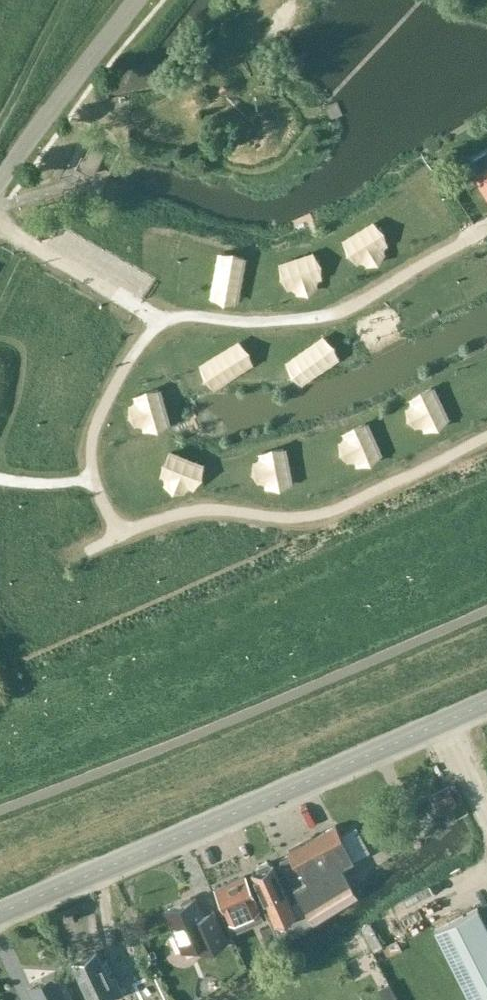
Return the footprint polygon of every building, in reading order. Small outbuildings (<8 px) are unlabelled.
[(486,195),(486,150),(473,159),(480,171),(474,175),(486,195)] [(343,239),(357,261),(386,243),(372,220),(343,239)] [(244,256),(218,250),(208,296),(235,301),(244,256)] [(279,262),(289,288),(322,276),(312,250),(279,262)] [(287,360),(304,383),(340,357),(323,334),(287,360)] [(200,363),(214,385),(251,362),(237,339),(200,363)] [(132,394),(143,428),(169,420),(158,386),(132,394)] [(424,429),(448,417),(433,386),(408,398),(424,429)] [(342,431),(357,465),(381,454),(366,421),(342,431)] [(259,452),(266,487),(290,483),(284,447),(259,452)] [(202,461),(170,449),(160,475),(191,488),(202,461)] [(290,855),(280,861),(285,871),(311,920),(356,896),(340,865),(353,859),(335,826),(287,851),(290,855)] [(277,875),(272,865),(272,863),(267,862),(258,866),(257,870),(257,872),(252,874),(278,933),(298,925),(300,928),(311,920),(285,871),(277,875)] [(226,923),(259,909),(245,876),(215,889),(224,911),(221,913),(226,923)] [(195,898),(165,910),(183,951),(197,945),(201,953),(227,942),(213,911),(202,915),(195,898)] [(434,930),(470,999),(486,999),(486,927),(477,907),(434,930)] [(99,985),(108,981),(95,953),(73,964),(86,991),(91,989),(95,998),(103,994),(99,985)] [(358,961),(365,972),(376,965),(368,954),(358,961)] [(55,972),(29,984),(37,999),(68,999),(55,972)] [(128,984),(106,994),(109,999),(136,999),(128,984)]
